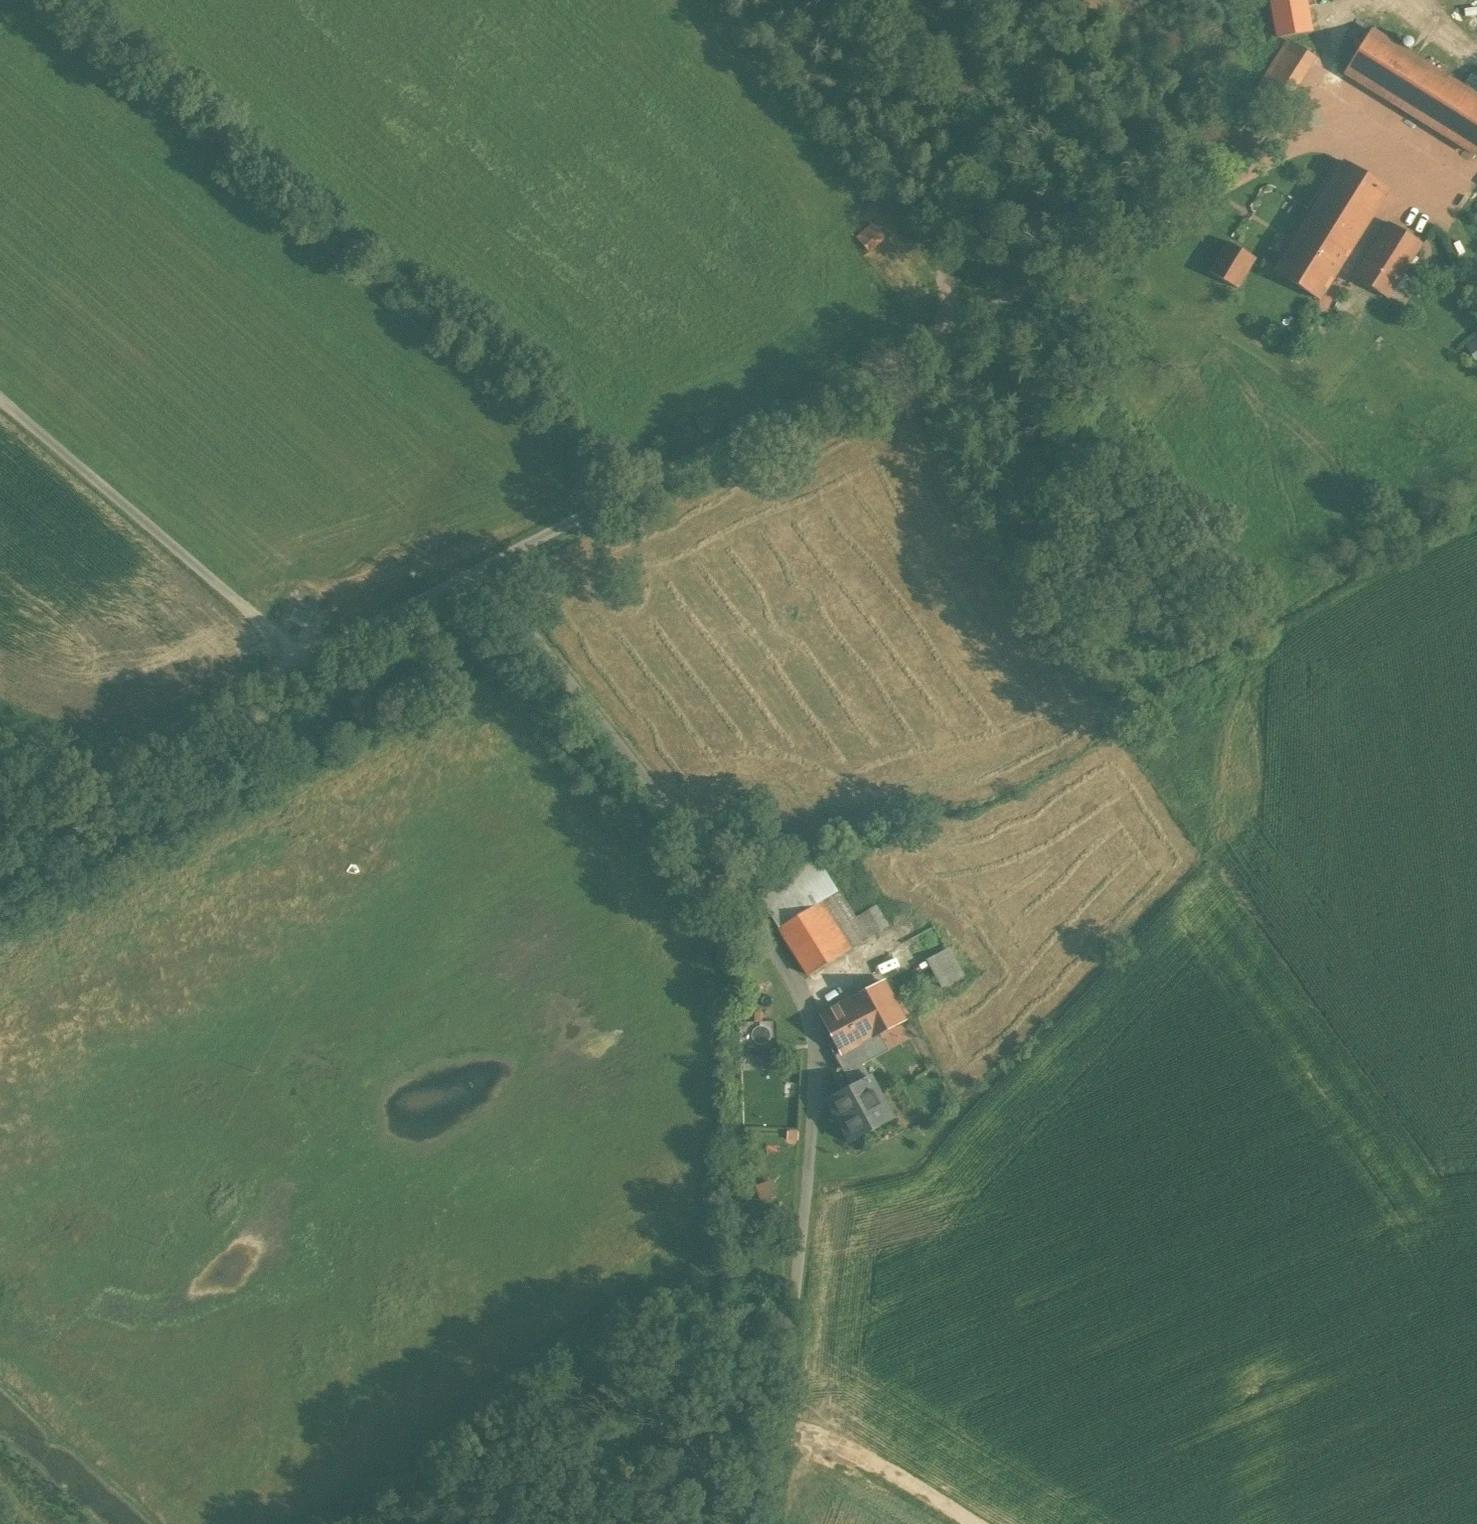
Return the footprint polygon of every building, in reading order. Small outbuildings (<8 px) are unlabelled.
[(1371,30),(1345,73),(1476,155),(1476,96),(1371,30)] [(1316,59),(1288,41),(1254,94),(1283,111),(1316,59)] [(1344,162),(1275,272),(1320,300),(1389,190),(1344,162)] [(1388,223),(1354,277),(1389,299),(1423,244),(1388,223)] [(1255,259),(1228,242),(1210,272),(1236,289),(1255,259)] [(867,939),(816,857),(758,893),(809,975),(867,939)] [(946,950),(928,959),(943,987),(962,977),(946,950)] [(943,987),(928,959),(915,966),(930,994),(943,987)] [(915,966),(822,1016),(841,1051),(837,1054),(834,1055),(852,1087),(869,1078),(862,1065),(880,1055),(894,1080),(926,1063),(898,1011),(906,1007),(930,994),(915,966)] [(762,1066),(781,1065),(780,1048),(761,1049),(762,1066)] [(831,1098),(828,1100),(830,1104),(850,1141),(892,1118),(869,1077),(869,1078),(852,1087),(831,1098)] [(756,1180),(759,1197),(773,1195),(771,1178),(756,1180)]
